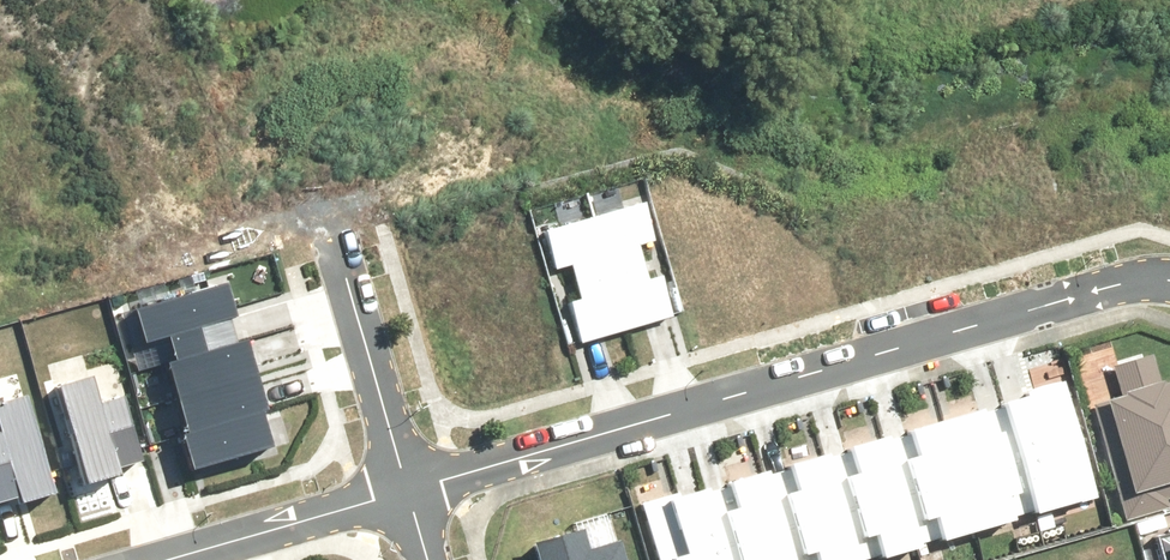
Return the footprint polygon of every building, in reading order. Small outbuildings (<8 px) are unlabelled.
[(640,200),(592,213),(624,325),(672,312),(660,271),(648,274),(638,240),(650,237),(640,200)] [(592,213),(545,226),(556,265),(571,260),(581,296),(570,299),(581,337),(624,325),(592,213)] [(225,282),(134,306),(142,338),(165,332),(168,341),(230,324),(227,314),(233,312),(225,282)] [(230,324),(168,341),(179,382),(249,363),(241,337),(234,338),(230,324)] [(1090,386),(1128,517),(1169,505),(1169,366),(1156,369),(1148,341),(1107,353),(1114,379),(1090,386)] [(249,363),(179,382),(190,423),(260,405),(249,363)] [(90,373),(56,384),(84,479),(119,469),(117,462),(140,455),(121,390),(97,397),(90,373)] [(1073,379),(1016,395),(1047,504),(1104,488),(1073,379)] [(53,489),(25,393),(0,400),(0,426),(0,427),(0,498),(19,492),(21,498),(53,489)] [(1021,513),(1045,506),(1014,397),(953,414),(986,527),(1023,517),(1021,513)] [(260,405),(190,423),(182,426),(193,467),(271,446),(260,405)] [(944,537),(981,526),(949,413),(910,424),(911,429),(889,435),(919,539),(943,533),(944,537)] [(879,554),(916,543),(915,539),(885,435),(884,430),(846,441),(848,447),(825,453),(855,557),(877,550),(879,554)] [(822,449),(784,460),(786,467),(763,473),(788,559),(853,559),(822,449)] [(760,475),(758,469),(720,480),(722,485),(700,492),(719,559),(785,559),(760,475)] [(694,486),(634,503),(650,559),(715,559),(694,486)] [(524,536),(530,559),(627,559),(622,541),(595,548),(587,520),(524,536)]
